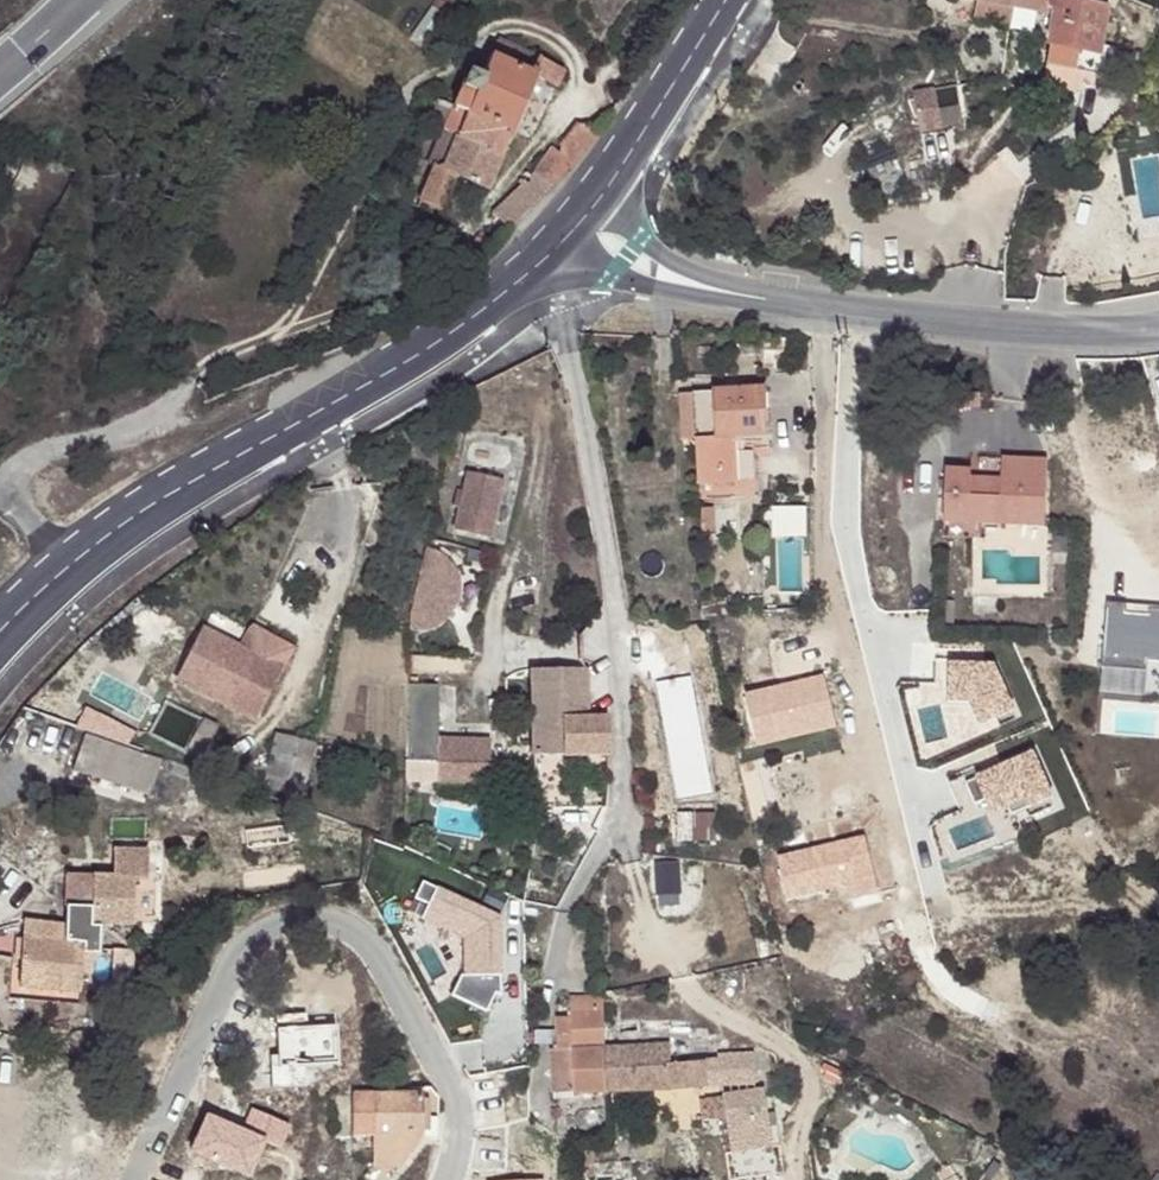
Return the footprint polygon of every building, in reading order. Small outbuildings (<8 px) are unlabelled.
[(989,0),(979,0),(976,16),(1009,22),(1012,3),(989,0)] [(1012,3),(1019,5),(1045,9),(1046,0),(989,0),(1012,3)] [(1045,9),(1053,10),(1046,46),(1049,46),(1044,80),(1068,85),(1071,69),(1095,73),(1102,74),(1111,7),(1064,0),(1046,0),(1045,9)] [(1017,15),(1043,20),(1045,9),(1019,5),(1017,15)] [(535,76),(543,58),(500,38),(482,73),(471,68),(444,126),(459,133),(500,152),(535,76)] [(567,70),(543,58),(535,76),(558,87),(567,70)] [(1094,81),(1095,73),(1071,69),(1068,85),(1044,80),(1043,90),(1080,96),(1083,78),(1094,81)] [(939,109),(935,89),(913,93),(919,133),(964,124),(960,104),(939,109)] [(590,142),(602,126),(580,123),(562,143),(559,154),(569,166),(576,158),(590,142)] [(459,133),(444,126),(429,158),(433,162),(417,198),(439,208),(457,173),(485,184),(500,152),(459,133)] [(550,185),(569,166),(559,154),(551,145),(535,174),(550,185)] [(508,227),(550,185),(535,174),(523,182),(494,211),(508,227)] [(453,269),(460,275),(471,264),(464,257),(453,269)] [(689,393),(691,438),(694,483),(737,481),(735,437),(767,435),(764,389),(689,393)] [(677,440),(691,438),(689,393),(675,393),(677,440)] [(940,523),(979,524),(1043,527),(1046,461),(1002,457),(1001,481),(979,479),(981,488),(971,486),(967,472),(943,471),(940,523)] [(970,472),(967,472),(971,486),(981,488),(979,479),(971,478),(970,472)] [(501,489),(466,480),(452,539),(487,547),(501,489)] [(978,539),(979,525),(979,524),(940,523),(939,536),(978,539)] [(430,560),(422,558),(408,615),(408,625),(415,626),(423,626),(430,624),(437,621),(443,616),(448,610),(451,603),(452,596),(452,588),(451,581),(443,568),(437,563),(430,560)] [(997,614),(997,602),(996,595),(971,595),(970,613),(997,614)] [(1107,608),(1103,667),(1144,669),(1144,660),(1158,661),(1158,610),(1147,609),(1146,615),(1123,613),(1124,609),(1107,608)] [(249,655),(201,629),(174,678),(223,705),(249,655)] [(529,756),(607,754),(606,717),(587,718),(586,669),(527,668),(529,756)] [(992,669),(941,668),(940,702),(971,703),(981,724),(1011,711),(992,669)] [(437,783),(438,738),(436,683),(404,684),(403,785),(437,783)] [(311,743),(274,735),(262,789),(299,798),(311,743)] [(464,764),(490,764),(490,739),(438,738),(437,783),(464,784),(464,764)] [(1028,752),(971,777),(991,824),(1048,799),(1028,752)] [(500,784),(490,764),(464,764),(464,784),(500,784)] [(284,824),(243,830),(246,848),(286,841),(284,824)] [(142,864),(108,864),(108,881),(62,881),(62,940),(62,946),(38,946),(19,946),(19,994),(78,994),(78,955),(94,955),(94,928),(129,928),(129,902),(129,887),(136,887),(142,887),(142,864)] [(603,1015),(601,997),(569,997),(569,1019),(570,1050),(556,1050),(549,1051),(551,1095),(605,1093),(604,1048),(603,1015)] [(570,1050),(569,1019),(554,1020),(556,1050),(570,1050)] [(604,1048),(605,1093),(670,1089),(669,1065),(668,1046),(604,1048)] [(704,1063),(669,1065),(670,1089),(704,1088),(704,1063)] [(422,1085),(422,1094),(422,1139),(438,1140),(438,1086),(422,1085)] [(422,1139),(422,1094),(352,1095),(353,1136),(372,1135),(373,1170),(397,1170),(422,1139)] [(708,1120),(724,1117),(726,1152),(766,1149),(763,1094),(721,1097),(705,1099),(708,1120)] [(333,1111),(281,1114),(281,1136),(333,1134),(333,1111)]
